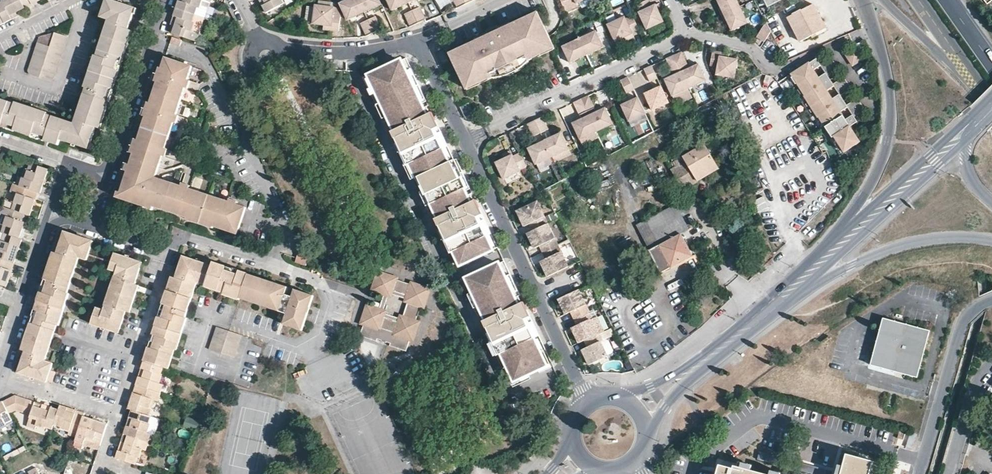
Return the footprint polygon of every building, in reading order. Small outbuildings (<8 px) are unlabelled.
[(113,0),(106,0),(101,17),(108,20),(97,55),(95,55),(84,87),(86,88),(74,123),(47,115),(48,113),(16,103),(15,104),(0,99),(0,126),(1,126),(55,144),(58,144),(59,144),(60,140),(92,150),(94,143),(91,143),(94,136),(96,128),(100,129),(107,106),(125,52),(132,31),(128,29),(131,20),(133,13),(136,14),(138,8),(113,0)] [(4,23),(14,19),(20,15),(18,12),(25,8),(21,0),(1,0),(2,2),(0,3),(0,14),(4,23)] [(25,8),(36,3),(41,0),(21,0),(25,8)] [(195,15),(197,7),(200,8),(202,0),(179,0),(176,8),(195,15)] [(262,5),(267,13),(284,4),(282,0),(260,0),(262,5)] [(359,0),(348,0),(340,4),(348,21),(355,18),(365,13),(359,0)] [(380,0),(359,0),(365,13),(377,7),(382,5),(380,0)] [(407,0),(387,0),(392,11),(399,7),(409,3),(407,0)] [(566,11),(578,6),(577,4),(586,0),(561,0),(566,11)] [(649,0),(646,0),(633,6),(637,14),(639,13),(647,30),(665,21),(658,8),(656,3),(652,6),(649,0)] [(738,0),(717,0),(718,2),(721,7),(724,14),(741,6),(738,0)] [(335,7),(315,4),(313,24),(324,25),(333,26),(332,30),(336,31),(339,31),(341,14),(334,13),(335,7)] [(813,4),(788,17),(800,42),(826,28),(822,21),(813,4)] [(426,20),(419,6),(412,10),(418,23),(426,20)] [(749,23),(741,6),(724,14),(727,20),(732,31),(749,23)] [(173,33),(197,41),(200,34),(192,31),(195,22),(193,22),(195,15),(176,8),(171,25),(175,26),(175,29),(173,33)] [(418,23),(412,10),(404,13),(411,27),(418,23)] [(538,12),(501,30),(499,27),(493,30),(488,32),(489,35),(452,53),(469,89),(494,77),(495,77),(502,76),(513,73),(523,67),(529,61),(555,49),(538,12)] [(625,16),(607,24),(615,42),(625,37),(632,34),(634,33),(633,32),(640,29),(633,15),(628,17),(626,18),(625,16)] [(382,30),(376,16),(368,20),(375,33),(382,30)] [(375,33),(368,20),(361,23),(367,37),(375,33)] [(771,32),(767,23),(757,35),(764,41),(771,32)] [(605,47),(597,30),(579,38),(587,55),(605,47)] [(51,44),(41,40),(40,44),(38,43),(28,70),(30,74),(50,81),(54,79),(68,37),(55,33),(51,44)] [(587,55),(579,38),(562,46),(570,63),(587,55)] [(865,59),(857,46),(844,54),(852,67),(865,59)] [(735,77),(739,58),(733,57),(730,56),(721,54),(722,50),(714,49),(711,64),(717,65),(715,73),(735,77)] [(447,55),(444,50),(438,53),(443,64),(449,60),(447,55)] [(706,80),(698,63),(693,66),(689,68),(685,70),(683,66),(687,64),(681,52),(673,55),(689,88),(706,80)] [(689,88),(673,55),(666,59),(672,72),(675,70),(677,74),(673,75),(668,78),(664,80),(671,96),(689,88)] [(821,130),(825,137),(826,136),(828,138),(830,137),(839,153),(856,143),(847,127),(854,123),(851,118),(863,111),(855,99),(844,106),(838,96),(850,90),(847,84),(843,78),(831,84),(826,75),(838,68),(831,56),(819,63),(816,58),(791,74),(791,75),(790,76),(794,83),(795,82),(802,95),(801,95),(802,97),(814,117),(815,117),(822,129),(821,130)] [(166,58),(162,68),(157,82),(151,102),(146,117),(143,127),(169,136),(174,122),(177,124),(178,119),(179,116),(176,115),(186,88),(188,88),(189,85),(190,81),(188,80),(192,66),(166,58)] [(451,155),(435,121),(430,124),(423,110),(426,108),(428,107),(406,59),(364,79),(374,99),(379,97),(392,124),(394,123),(397,130),(394,131),(392,132),(397,142),(401,152),(405,151),(418,178),(420,177),(436,211),(438,210),(441,217),(438,219),(436,219),(441,229),(446,240),(449,238),(455,252),(452,253),(457,264),(461,266),(498,249),(492,237),(479,209),(474,211),(467,197),(470,195),(472,194),(460,168),(456,160),(454,161),(451,155)] [(162,68),(157,66),(152,81),(157,82),(162,68)] [(657,78),(651,66),(643,69),(649,82),(657,78)] [(634,90),(628,77),(620,81),(626,93),(634,90)] [(668,103),(661,86),(648,92),(644,94),(652,111),(668,103)] [(689,88),(671,96),(676,106),(693,98),(689,88)] [(591,111),(594,109),(588,96),(580,99),(596,133),(613,125),(605,108),(601,110),(596,113),(593,114),(591,111)] [(392,124),(379,97),(374,99),(387,127),(391,125),(392,124)] [(645,114),(637,97),(625,103),(621,105),(628,122),(645,114)] [(596,133),(580,99),(572,103),(579,117),(582,115),(583,119),(580,120),(576,122),(572,124),(580,141),(596,133)] [(146,100),(141,115),(146,117),(151,102),(146,100)] [(435,121),(432,114),(429,115),(428,111),(426,108),(423,110),(430,124),(435,121)] [(548,130),(542,117),(534,120),(540,133),(548,130)] [(540,133),(534,120),(527,124),(533,137),(540,133)] [(169,136),(143,127),(138,140),(134,154),(130,165),(128,172),(121,192),(126,193),(124,199),(145,206),(146,203),(153,206),(187,217),(188,214),(214,223),(213,225),(231,231),(233,227),(240,229),(242,222),(247,206),(238,203),(239,200),(235,199),(230,197),(229,201),(190,188),(191,184),(188,183),(183,182),(183,185),(156,176),(163,155),(166,157),(167,153),(168,149),(165,148),(169,136)] [(568,149),(561,133),(556,135),(544,141),(551,157),(568,149)] [(138,140),(133,138),(129,152),(134,154),(138,140)] [(551,157),(544,141),(531,146),(527,148),(535,165),(551,157)] [(418,178),(405,151),(401,152),(397,142),(395,143),(412,180),(418,178)] [(675,167),(670,170),(682,190),(697,182),(695,178),(716,165),(704,145),(673,163),(675,167)] [(526,168),(520,154),(516,156),(513,157),(512,155),(504,159),(495,163),(503,180),(504,180),(520,173),(519,171),(526,168)] [(38,192),(40,193),(45,180),(48,169),(31,163),(29,170),(25,169),(22,178),(19,176),(16,185),(38,192)] [(436,211),(420,177),(418,178),(424,192),(421,193),(431,214),(436,211)] [(28,215),(30,216),(34,204),(38,192),(16,185),(13,184),(10,192),(14,193),(11,202),(14,203),(12,210),(28,215)] [(126,193),(121,192),(118,190),(116,196),(124,199),(126,193)] [(479,209),(476,201),(473,202),(472,199),(470,195),(467,197),(474,211),(479,209)] [(754,201),(759,212),(769,208),(764,197),(754,201)] [(547,224),(537,202),(517,212),(523,223),(524,222),(526,226),(529,225),(532,231),(547,224)] [(682,216),(676,205),(662,212),(668,223),(682,216)] [(28,215),(12,210),(3,207),(0,215),(3,216),(1,224),(4,225),(1,233),(4,234),(20,239),(24,227),(28,215)] [(692,257),(681,235),(690,230),(682,216),(668,223),(662,212),(636,226),(661,273),(692,257)] [(188,214),(187,217),(186,219),(212,228),(213,225),(214,223),(188,214)] [(558,245),(547,224),(532,231),(527,233),(532,244),(534,243),(536,247),(539,245),(543,252),(558,245)] [(18,373),(46,382),(53,363),(45,360),(57,325),(59,325),(69,294),(68,293),(79,258),(87,260),(94,241),(65,232),(59,250),(58,253),(54,252),(44,284),(31,322),(22,350),(25,351),(24,356),(18,373)] [(22,240),(20,239),(4,234),(1,240),(0,240),(0,258),(14,263),(19,250),(22,240)] [(455,252),(449,238),(446,240),(452,253),(455,252)] [(568,267),(558,245),(543,252),(546,259),(542,260),(544,264),(542,265),(548,276),(568,267)] [(299,250),(295,263),(307,266),(310,253),(299,250)] [(133,290),(134,285),(142,262),(115,254),(110,269),(116,272),(103,309),(96,307),(91,324),(119,334),(126,311),(128,306),(132,307),(135,298),(137,292),(133,290)] [(240,298),(248,274),(222,265),(213,262),(212,265),(183,256),(176,278),(173,277),(172,279),(160,314),(150,345),(145,360),(164,367),(169,368),(175,350),(177,350),(188,318),(186,318),(198,283),(205,285),(205,287),(224,293),(223,295),(239,300),(240,298)] [(7,286),(11,275),(14,263),(0,258),(0,284),(7,286)] [(520,296),(504,262),(467,280),(467,284),(472,295),(474,294),(484,314),(486,313),(489,320),(485,322),(484,322),(488,332),(493,343),(496,341),(515,380),(552,363),(527,310),(521,312),(515,298),(518,296),(520,296)] [(393,291),(407,295),(406,299),(408,300),(402,319),(399,318),(398,322),(384,317),(377,315),(380,308),(367,304),(362,321),(364,321),(364,325),(380,330),(381,328),(385,329),(385,330),(390,332),(391,331),(394,332),(393,335),(409,340),(411,337),(414,338),(420,322),(416,321),(421,308),(424,309),(430,292),(426,291),(427,288),(411,283),(410,284),(396,280),(397,278),(381,272),(379,275),(377,274),(371,291),(384,295),(387,288),(393,291)] [(289,287),(248,274),(240,298),(287,314),(284,324),(302,330),(314,295),(295,289),(292,297),(289,296),(286,294),(289,287)] [(407,295),(393,291),(387,288),(384,295),(382,302),(380,308),(377,315),(384,317),(398,322),(399,318),(383,313),(389,294),(406,299),(407,295)] [(589,312),(578,290),(558,299),(564,310),(566,310),(568,313),(571,312),(574,319),(589,312)] [(484,314),(474,294),(472,295),(469,296),(479,317),(482,315),(484,314)] [(527,310),(523,302),(521,303),(519,300),(518,296),(515,298),(521,312),(527,310)] [(589,312),(574,319),(577,325),(574,327),(576,331),(574,331),(579,343),(584,340),(597,334),(590,320),(592,319),(589,312)] [(930,331),(883,319),(871,365),(917,378),(930,331)] [(242,335),(217,327),(210,349),(234,358),(242,335)] [(515,380),(496,341),(493,343),(488,332),(486,333),(509,382),(515,380)] [(608,356),(601,341),(603,341),(599,333),(597,334),(584,340),(588,347),(584,349),(586,352),(584,353),(590,365),(608,356)] [(164,367),(145,360),(141,372),(137,385),(161,393),(163,385),(160,383),(162,375),(161,375),(164,367)] [(158,401),(161,393),(137,385),(133,395),(128,409),(132,410),(149,416),(155,400),(158,401)] [(13,397),(5,401),(3,402),(9,414),(16,411),(31,415),(27,426),(35,429),(37,426),(45,429),(46,428),(52,430),(54,425),(59,410),(37,403),(15,396),(13,397)] [(3,402),(0,403),(0,428),(6,425),(6,424),(12,421),(9,414),(3,402)] [(60,406),(59,410),(54,425),(61,427),(62,429),(69,431),(68,435),(77,438),(84,417),(85,414),(72,410),(60,406)] [(124,434),(148,442),(151,434),(147,433),(150,424),(149,424),(151,416),(149,416),(132,410),(128,423),(124,434)] [(100,445),(107,425),(95,421),(84,417),(77,438),(75,441),(84,444),(85,441),(100,445)] [(184,426),(197,430),(200,421),(186,417),(184,426)] [(918,434),(911,432),(906,447),(913,449),(918,434)] [(148,442),(124,434),(120,446),(116,458),(135,464),(138,457),(139,457),(142,449),(146,450),(148,442)] [(873,462),(847,455),(843,467),(841,473),(870,473),(873,462)] [(740,463),(738,468),(752,472),(754,467),(740,463)]
